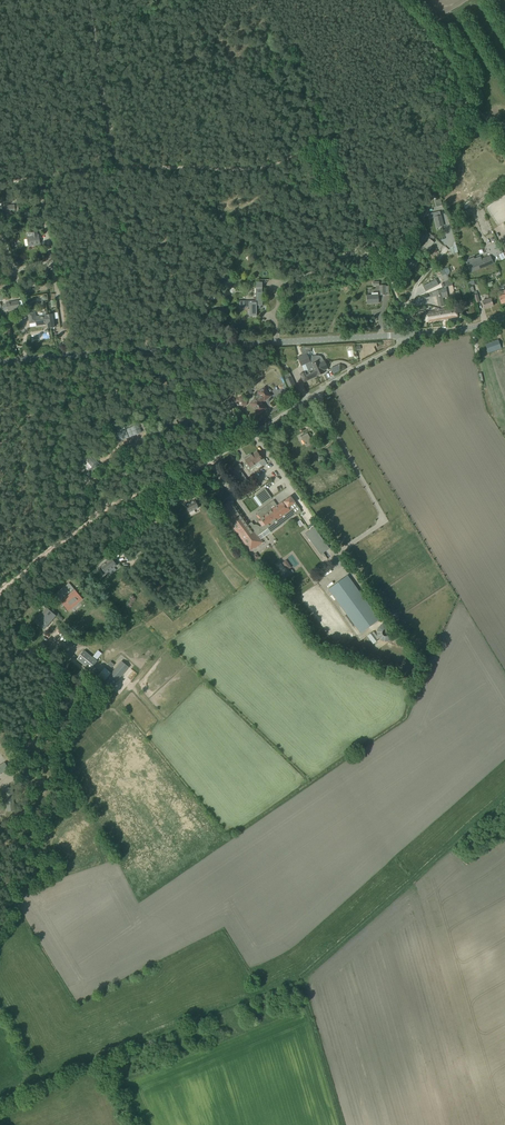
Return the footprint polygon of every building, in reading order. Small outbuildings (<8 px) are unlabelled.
[(489,184),(492,189),(504,182),(501,177),(489,184)] [(3,206),(4,214),(16,212),(15,205),(3,206)] [(466,210),(459,213),(462,219),(469,216),(466,210)] [(434,217),(437,227),(443,226),(440,211),(430,213),(431,218),(434,217)] [(40,245),(39,238),(38,238),(37,233),(32,233),(33,239),(27,239),(28,247),(40,245)] [(422,246),(423,247),(427,251),(434,243),(432,241),(435,238),(429,233),(427,236),(429,238),(422,246)] [(474,257),(467,260),(470,266),(472,272),(488,265),(493,263),(490,256),(482,259),(481,259),(480,256),(474,259),(474,257)] [(406,266),(410,269),(414,264),(415,265),(417,263),(411,259),(406,266)] [(440,271),(444,280),(449,278),(447,274),(450,272),(448,267),(440,271)] [(436,279),(423,286),(425,291),(438,285),(436,279)] [(249,308),(250,316),(257,316),(257,308),(261,308),(261,306),(263,305),(262,282),(256,282),(256,301),(240,301),(240,309),(244,309),(244,308),(249,308)] [(446,287),(442,288),(440,289),(440,290),(436,291),(439,306),(444,305),(443,298),(448,297),(446,287)] [(485,295),(486,299),(482,300),(484,308),(493,306),(489,294),(485,295)] [(367,295),(367,298),(367,303),(379,303),(378,295),(367,295)] [(7,304),(3,305),(4,310),(8,309),(8,310),(19,308),(18,300),(7,302),(7,304)] [(425,313),(426,322),(458,317),(456,309),(448,310),(447,309),(425,313)] [(48,324),(48,328),(54,327),(52,314),(36,316),(36,311),(28,312),(30,323),(36,322),(37,325),(48,324)] [(485,344),(489,353),(501,349),(498,340),(485,344)] [(306,353),(297,357),(297,358),(301,366),(306,364),(310,363),(308,358),(309,358),(307,353),(306,353)] [(308,370),(300,374),(304,382),(317,376),(324,373),(323,371),(328,368),(325,361),(324,361),(322,358),(321,356),(319,355),(316,356),(316,355),(309,358),(308,358),(310,363),(306,364),(308,370)] [(283,376),(288,389),(295,385),(290,373),(283,376)] [(251,403),(258,414),(266,409),(260,402),(263,399),(264,400),(270,396),(264,388),(258,392),(259,392),(256,395),(258,398),(251,403)] [(189,432),(187,423),(180,425),(183,434),(189,432)] [(301,437),(303,440),(307,447),(313,443),(307,433),(301,437)] [(250,456),(248,456),(244,458),(246,462),(243,464),(248,472),(256,466),(255,465),(259,462),(261,466),(266,462),(263,458),(262,459),(257,451),(250,456)] [(98,462),(89,453),(78,464),(81,467),(89,459),(95,464),(98,462)] [(239,483),(238,484),(241,488),(249,482),(239,470),(243,467),(240,463),(234,468),(235,470),(228,474),(231,478),(234,476),(239,483)] [(117,476),(117,477),(120,481),(134,473),(130,467),(117,476)] [(256,495),(262,504),(271,498),(265,489),(256,495)] [(295,514),(300,510),(291,496),(277,506),(273,500),(270,503),(256,513),(261,519),(258,521),(261,526),(260,527),(259,526),(258,525),(257,525),(256,524),(255,524),(254,524),(254,525),(252,522),(249,524),(231,500),(219,508),(250,551),(263,542),(259,535),(258,536),(257,534),(267,527),(271,533),(296,514),(295,514)] [(185,505),(189,512),(198,507),(195,500),(185,505)] [(314,527),(305,534),(321,555),(322,554),(327,550),(330,548),(314,527)] [(100,567),(99,568),(104,574),(105,573),(106,573),(117,565),(111,558),(100,567)] [(379,619),(347,575),(328,589),(361,633),(379,619)] [(54,596),(57,600),(59,599),(67,609),(81,597),(69,583),(54,596)] [(46,626),(55,616),(46,608),(40,616),(43,619),(41,621),(46,626)] [(372,633),(367,636),(373,644),(377,641),(372,633)] [(88,668),(102,653),(98,649),(92,656),(85,650),(77,658),(88,668)] [(104,681),(112,688),(129,667),(121,661),(104,681)] [(133,669),(127,678),(133,681),(139,673),(133,669)] [(81,671),(76,676),(82,681),(86,676),(81,671)] [(9,768),(5,762),(0,765),(0,774),(9,768)] [(5,788),(7,811),(15,810),(13,787),(5,788)]
